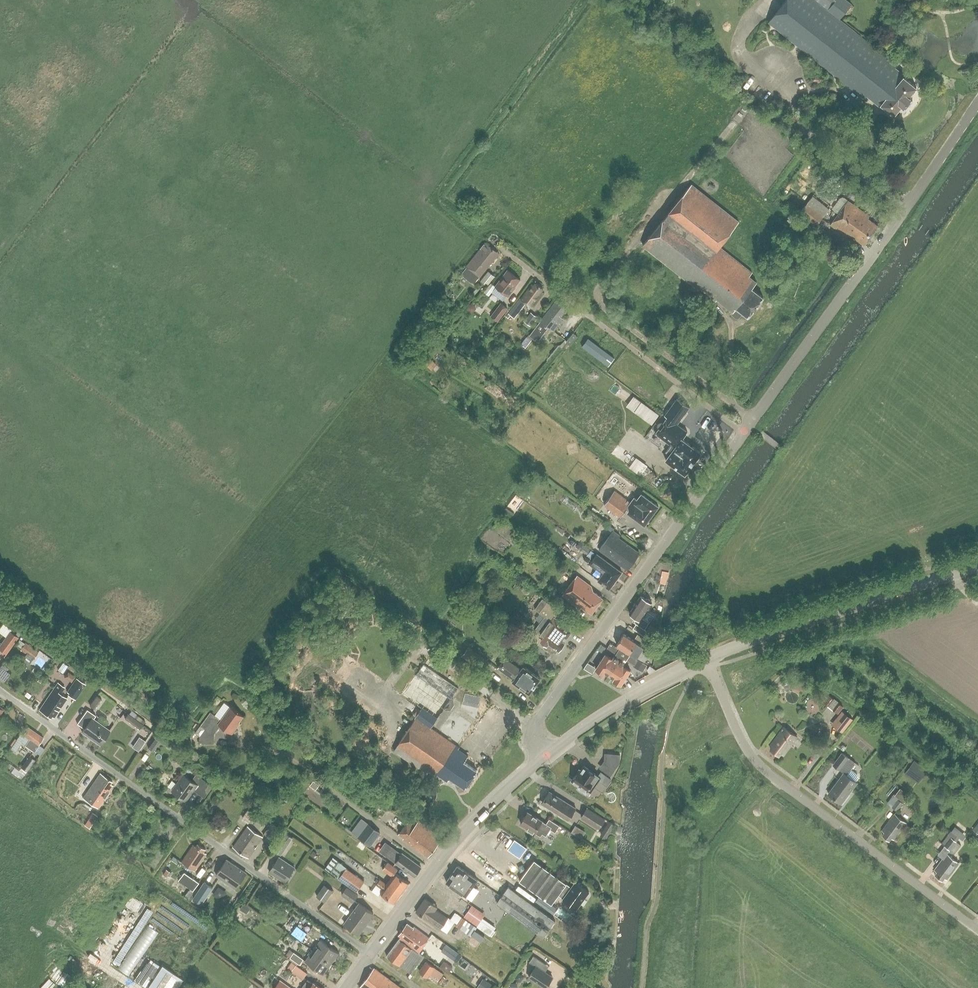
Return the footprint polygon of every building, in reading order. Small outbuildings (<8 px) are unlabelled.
[(768,22),(784,35),(865,100),(868,97),(880,107),(882,105),(894,115),(902,106),(904,109),(912,99),(909,97),(916,88),(903,78),(905,77),(895,69),(897,66),(840,21),(852,5),(845,0),(786,0),(768,22)] [(850,185),(843,194),(849,198),(856,189),(850,185)] [(747,317),(763,298),(752,289),(757,283),(748,276),(751,273),(719,247),(738,223),(691,186),(643,246),(699,291),(701,288),(717,301),(718,300),(734,312),(732,315),(737,319),(742,313),(747,317)] [(811,198),(800,212),(816,225),(827,211),(811,198)] [(831,210),(838,215),(830,226),(847,239),(849,236),(864,247),(878,227),(867,219),(868,218),(847,202),(842,199),(841,198),(838,200),(831,210)] [(466,267),(479,277),(499,253),(486,243),(466,267)] [(495,287),(491,292),(503,301),(507,295),(508,296),(513,289),(520,280),(507,270),(495,286),(495,287)] [(488,271),(481,281),(488,286),(495,277),(488,271)] [(531,285),(508,314),(514,318),(526,302),(531,306),(542,293),(539,291),(542,288),(535,284),(533,286),(531,285)] [(560,324),(564,319),(561,317),(566,311),(562,309),(564,306),(556,300),(540,320),(531,333),(530,332),(521,343),(526,347),(535,336),(538,339),(548,326),(552,329),(558,322),(560,324)] [(495,311),(491,316),(498,321),(501,316),(502,316),(508,308),(507,308),(501,303),(495,311)] [(532,313),(525,322),(531,326),(537,317),(532,313)] [(570,343),(577,335),(572,331),(566,340),(570,343)] [(588,338),(582,347),(608,367),(615,358),(588,338)] [(502,370),(498,375),(503,380),(508,375),(502,370)] [(634,397),(627,406),(652,424),(659,415),(634,397)] [(668,418),(656,434),(670,444),(667,448),(670,450),(669,452),(671,453),(666,459),(685,473),(700,452),(682,438),(687,431),(676,423),(688,407),(677,398),(664,415),(668,418)] [(646,468),(641,476),(647,480),(652,473),(646,468)] [(644,524),(658,506),(641,493),(637,498),(635,496),(631,502),(615,490),(604,504),(620,516),(626,508),(629,510),(627,512),(644,524)] [(566,497),(563,502),(575,510),(578,506),(566,497)] [(613,530),(609,535),(598,550),(626,570),(639,553),(618,538),(620,535),(613,530)] [(580,542),(576,546),(587,554),(590,550),(580,542)] [(610,588),(622,571),(597,553),(590,564),(596,568),(597,566),(604,572),(599,580),(610,588)] [(592,613),(602,599),(593,592),(590,586),(576,575),(562,594),(581,609),(583,606),(592,613)] [(641,597),(630,614),(636,618),(635,620),(635,624),(636,624),(645,630),(649,623),(643,619),(645,616),(648,612),(653,604),(652,603),(652,602),(649,600),(646,600),(641,597)] [(542,599),(534,609),(545,617),(535,631),(544,637),(541,640),(547,645),(546,647),(553,652),(556,647),(559,650),(565,642),(563,641),(571,630),(563,625),(564,623),(555,617),(559,611),(542,599)] [(645,616),(643,619),(649,623),(654,616),(648,612),(645,616)] [(496,617),(491,624),(500,631),(505,624),(496,617)] [(0,642),(0,649),(5,653),(17,637),(14,634),(9,630),(0,642)] [(645,630),(641,635),(647,638),(650,633),(645,630)] [(645,647),(643,646),(624,634),(617,645),(645,663),(650,655),(642,651),(645,647)] [(38,652),(25,643),(20,650),(27,655),(28,653),(34,658),(38,652)] [(610,676),(626,652),(621,648),(620,650),(611,644),(608,649),(619,656),(617,658),(615,657),(613,660),(606,655),(596,670),(604,674),(605,673),(610,676)] [(628,660),(630,656),(631,655),(626,652),(610,676),(615,679),(614,681),(622,686),(631,671),(624,667),(626,664),(623,662),(625,660),(627,662),(628,660)] [(630,656),(628,660),(635,664),(638,660),(631,655),(630,656)] [(529,693),(540,679),(523,666),(521,669),(506,657),(498,667),(514,678),(512,681),(529,693)] [(635,664),(634,666),(641,671),(642,672),(647,665),(645,664),(638,660),(635,664)] [(9,666),(4,662),(0,667),(0,678),(4,681),(11,673),(6,669),(9,666)] [(584,668),(591,673),(593,674),(596,668),(588,663),(584,668)] [(422,708),(393,750),(419,768),(420,767),(428,773),(429,772),(436,777),(438,775),(447,782),(450,778),(465,789),(477,772),(464,763),(468,757),(458,751),(457,750),(459,748),(430,727),(436,718),(436,719),(458,688),(424,664),(402,694),(422,708)] [(74,701),(85,685),(77,679),(67,693),(69,695),(68,696),(74,701)] [(54,717),(67,698),(59,693),(62,688),(57,684),(40,710),(51,718),(52,716),(54,717)] [(97,695),(89,705),(94,709),(101,699),(97,695)] [(829,695),(823,702),(828,706),(834,699),(829,695)] [(196,732),(195,733),(200,736),(200,743),(214,744),(215,734),(221,726),(232,734),(240,723),(239,723),(244,716),(231,707),(225,702),(215,715),(211,712),(196,732)] [(838,702),(832,709),(838,713),(844,706),(838,702)] [(96,715),(87,709),(77,723),(84,728),(82,732),(100,744),(110,730),(94,719),(96,715)] [(128,712),(141,722),(143,720),(130,710),(128,712)] [(843,710),(832,724),(843,733),(854,719),(843,710)] [(128,712),(124,718),(139,728),(142,723),(141,722),(128,712)] [(34,751),(44,737),(28,726),(23,734),(25,735),(21,740),(26,744),(25,745),(34,751)] [(783,755),(797,738),(784,727),(770,745),(772,747),(770,749),(779,756),(781,753),(783,755)] [(186,738),(193,737),(195,733),(196,732),(193,730),(194,729),(191,728),(187,733),(186,738)] [(155,738),(148,748),(154,751),(160,741),(155,738)] [(22,742),(19,740),(18,739),(11,748),(15,752),(22,742)] [(179,741),(176,746),(177,747),(179,748),(195,760),(200,754),(194,749),(193,751),(184,744),(184,745),(181,743),(180,742),(179,741)] [(136,742),(132,747),(139,752),(142,746),(136,742)] [(843,772),(828,793),(841,803),(856,783),(855,782),(846,775),(850,769),(855,763),(842,752),(837,758),(833,764),(843,772)] [(605,753),(604,761),(616,769),(620,762),(621,754),(605,753)] [(35,760),(31,757),(23,769),(27,771),(35,760)] [(914,760),(904,773),(911,778),(916,772),(923,777),(928,770),(914,760)] [(600,781),(606,786),(611,778),(601,771),(598,776),(585,767),(581,772),(580,771),(573,782),(580,787),(579,789),(586,794),(589,791),(592,793),(600,781)] [(850,769),(846,775),(855,782),(858,778),(858,775),(850,769)] [(98,808),(114,785),(111,783),(112,781),(101,773),(84,798),(98,808)] [(183,774),(172,790),(186,800),(193,790),(199,794),(207,782),(196,774),(191,780),(183,774)] [(905,803),(910,796),(900,788),(895,795),(905,803)] [(568,820),(575,808),(549,791),(541,803),(568,820)] [(897,811),(902,803),(897,800),(891,807),(897,811)] [(250,822),(257,811),(249,806),(242,817),(250,822)] [(588,807),(582,816),(600,828),(606,818),(588,807)] [(546,836),(551,830),(555,832),(559,826),(549,819),(545,824),(543,823),(544,821),(539,818),(538,819),(528,813),(525,818),(524,818),(522,821),(522,822),(521,824),(528,829),(527,830),(535,835),(536,833),(541,837),(543,834),(546,836)] [(94,814),(86,825),(90,828),(98,816),(94,814)] [(894,839),(906,823),(894,814),(881,830),(884,832),(882,835),(889,840),(891,837),(894,839)] [(428,857),(443,838),(419,820),(418,820),(412,816),(399,834),(404,838),(404,839),(428,857)] [(610,821),(602,835),(607,838),(615,824),(610,821)] [(272,823),(263,835),(266,838),(265,839),(272,844),(282,830),(272,823)] [(368,823),(359,837),(371,846),(381,833),(368,823)] [(581,837),(585,832),(576,826),(572,831),(581,837)] [(250,855),(263,837),(248,827),(234,847),(245,855),(247,853),(250,855)] [(949,834),(941,843),(944,846),(951,837),(956,841),(959,838),(959,837),(950,831),(948,834),(949,834)] [(286,834),(275,851),(281,855),(293,838),(286,834)] [(944,846),(950,850),(956,841),(951,837),(944,846)] [(950,850),(949,852),(954,853),(961,845),(956,841),(950,850)] [(195,871),(207,854),(204,851),(205,849),(198,843),(196,846),(193,845),(182,862),(195,871)] [(390,844),(383,854),(386,856),(392,860),(398,851),(399,850),(392,846),(390,844)] [(396,863),(414,876),(421,867),(403,854),(402,854),(398,851),(392,860),(396,863)] [(946,853),(934,870),(937,872),(934,875),(942,881),(944,878),(946,880),(959,863),(946,853)] [(287,879),(294,868),(279,858),(269,873),(282,881),(284,877),(287,879)] [(236,889),(247,873),(227,860),(217,875),(236,889)] [(534,861),(519,881),(539,896),(535,902),(554,916),(558,909),(551,904),(557,895),(562,899),(576,910),(589,892),(575,882),(571,888),(566,884),(534,861)] [(387,884),(402,894),(409,883),(395,873),(398,869),(387,862),(382,869),(392,876),(387,884)] [(457,866),(446,882),(466,896),(470,890),(477,880),(457,866)] [(356,891),(363,882),(346,869),(339,878),(356,891)] [(184,872),(179,880),(194,891),(199,883),(184,872)] [(402,894),(387,884),(380,879),(377,885),(383,889),(381,892),(395,903),(402,894)] [(198,891),(193,898),(202,905),(214,888),(212,887),(204,882),(198,891)] [(334,890),(325,884),(317,896),(326,902),(334,890)] [(508,887),(497,903),(545,939),(557,922),(508,887)] [(346,888),(341,894),(353,902),(357,896),(346,888)] [(470,890),(466,896),(473,901),(477,895),(470,890)] [(441,928),(448,919),(435,910),(438,907),(425,899),(416,912),(427,920),(427,919),(441,928)] [(344,923),(351,929),(358,934),(374,914),(359,903),(344,923)] [(465,917),(464,918),(477,926),(478,925),(478,926),(482,921),(469,912),(465,917)] [(451,919),(456,923),(457,924),(456,926),(465,932),(471,923),(468,922),(455,913),(451,919)] [(448,919),(441,928),(442,929),(448,933),(456,923),(451,919),(450,918),(448,917),(448,919)] [(399,939),(423,956),(419,952),(429,938),(414,927),(414,928),(407,924),(399,935),(401,937),(399,939)] [(147,925),(117,968),(129,976),(159,934),(147,925)] [(297,926),(291,933),(301,941),(307,933),(297,926)] [(318,939),(322,934),(312,927),(308,932),(318,939)] [(410,973),(423,956),(399,939),(387,956),(410,973)] [(332,964),(339,953),(320,940),(313,950),(332,964)] [(447,944),(442,950),(451,956),(457,961),(461,955),(455,950),(447,944)] [(324,975),(332,964),(313,950),(305,961),(324,975)] [(297,965),(298,965),(299,964),(300,965),(303,960),(294,953),(289,959),(297,965)] [(529,978),(544,987),(546,987),(553,978),(545,973),(540,969),(544,964),(534,957),(530,963),(536,967),(529,978)] [(134,981),(145,987),(175,987),(182,978),(162,965),(161,967),(151,960),(148,964),(159,971),(152,980),(140,972),(134,981)] [(427,978),(435,967),(426,961),(418,971),(427,978)] [(445,961),(441,966),(450,973),(453,968),(445,961)] [(308,973),(298,965),(297,965),(292,972),(303,980),(308,973)] [(53,978),(63,987),(72,978),(62,969),(53,978)] [(375,969),(361,987),(402,987),(375,969)] [(477,987),(478,987),(491,987),(493,985),(483,979),(477,987)] [(280,980),(274,987),(291,987),(280,980)]
